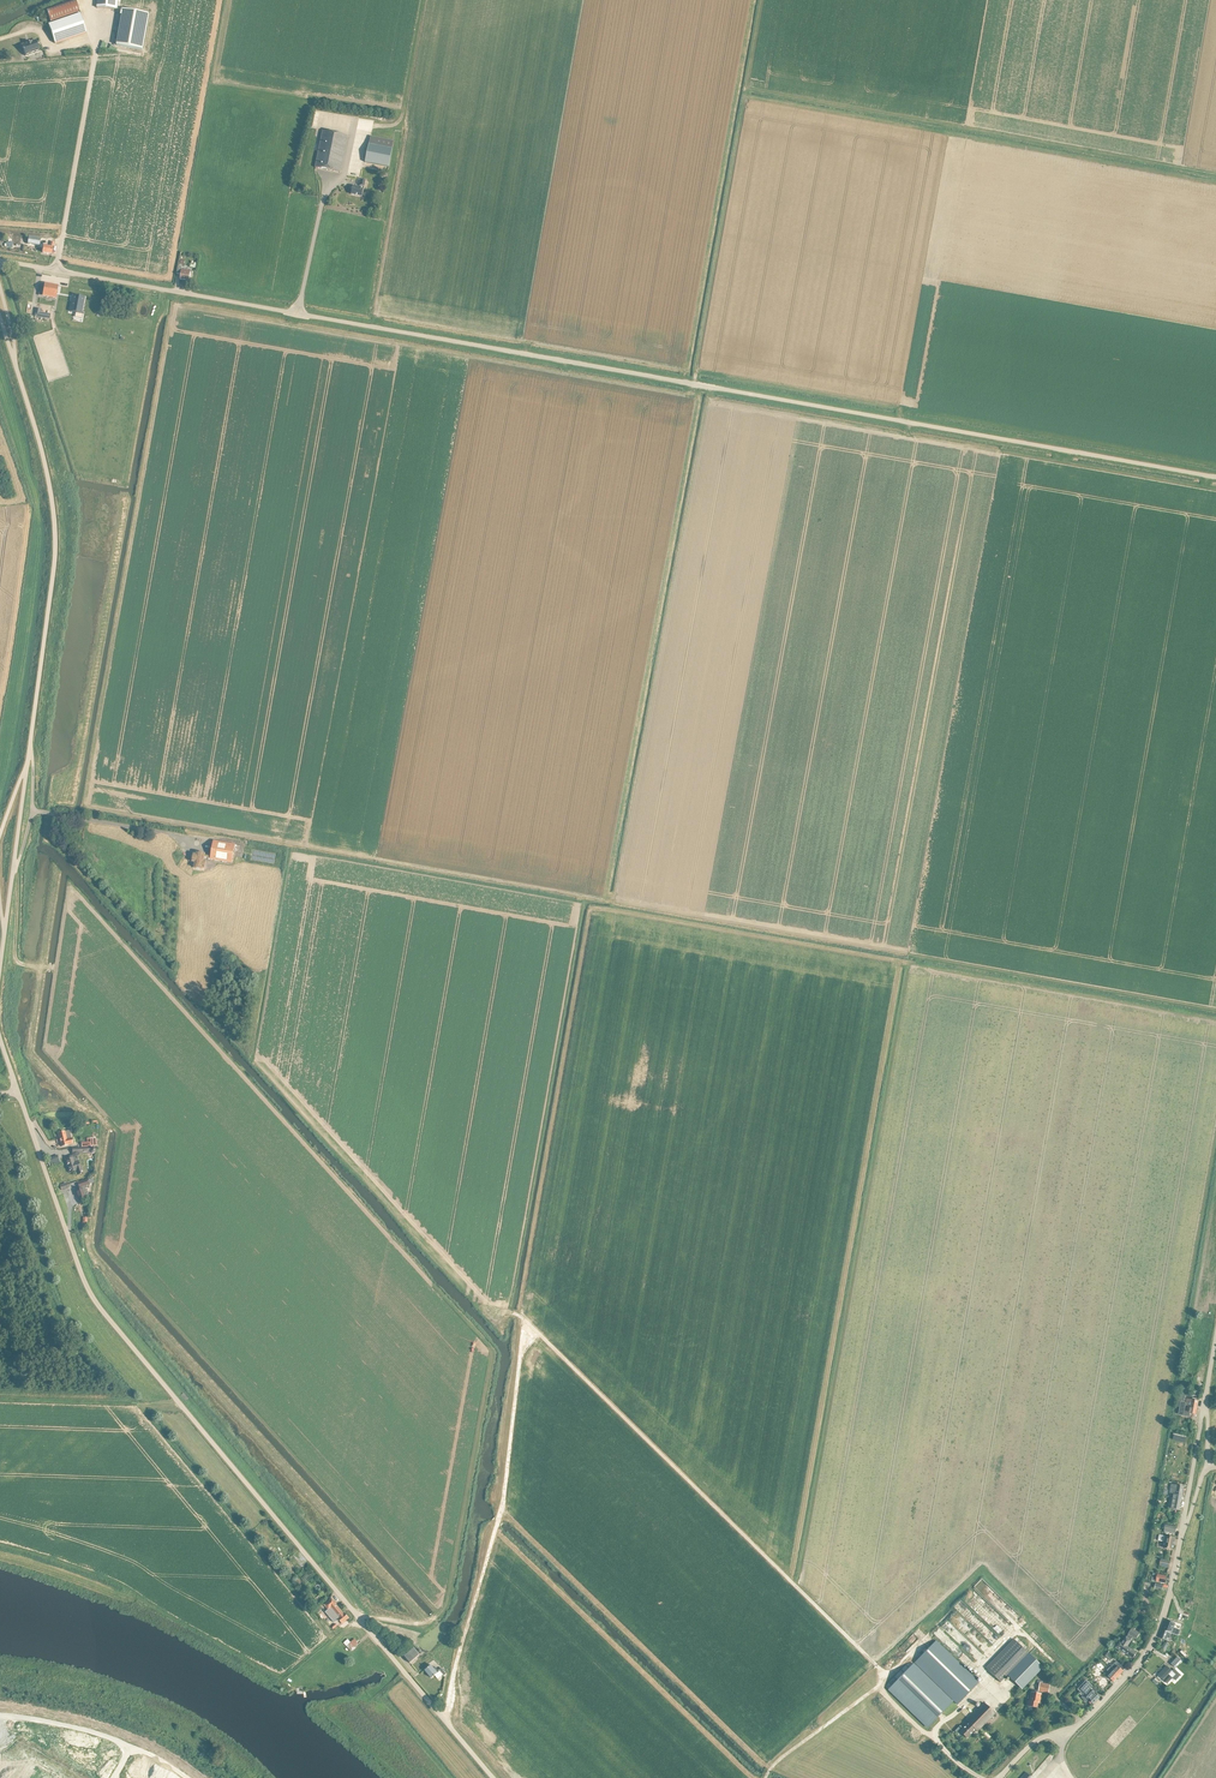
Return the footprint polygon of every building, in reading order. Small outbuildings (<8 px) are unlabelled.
[(80,12),(76,0),(72,0),(46,9),(51,22),(80,12)] [(118,8),(118,0),(98,0),(97,8),(118,9),(118,8)] [(143,50),(149,14),(123,9),(117,46),(143,50)] [(55,43),(86,33),(80,14),(48,24),(55,43)] [(25,56),(40,51),(36,40),(22,45),(25,56)] [(360,116),(358,128),(374,131),(376,119),(360,116)] [(340,173),(341,167),(348,136),(323,131),(315,168),(340,173)] [(389,167),(393,149),(394,141),(371,137),(366,162),(389,167)] [(362,197),(366,180),(362,180),(360,188),(353,186),(351,194),(362,197)] [(40,246),(41,239),(29,236),(28,244),(40,246)] [(52,254),(54,242),(51,242),(50,247),(44,246),(43,253),(52,254)] [(189,281),(190,275),(191,270),(182,269),(182,267),(178,266),(178,268),(177,274),(181,275),(180,279),(189,281)] [(31,294),(32,284),(33,281),(25,280),(24,287),(22,287),(20,295),(27,296),(27,294),(31,294)] [(58,286),(45,283),(44,284),(40,284),(38,295),(56,298),(58,286)] [(84,298),(73,296),(70,312),(81,314),(84,298)] [(54,315),(56,301),(42,299),(39,312),(54,315)] [(232,863),(235,845),(214,841),(211,856),(211,858),(211,859),(232,863)] [(211,858),(211,856),(205,855),(205,854),(196,852),(196,854),(193,854),(191,862),(194,863),(193,868),(202,870),(203,869),(204,869),(205,862),(204,861),(205,857),(211,858)] [(67,1139),(65,1132),(58,1133),(61,1146),(68,1145),(73,1143),(72,1138),(67,1139)] [(87,1142),(81,1142),(82,1147),(94,1146),(93,1138),(87,1138),(87,1142)] [(92,1148),(92,1147),(88,1147),(82,1148),(73,1148),(73,1153),(74,1153),(74,1155),(67,1157),(68,1159),(66,1160),(70,1172),(76,1170),(77,1175),(83,1173),(81,1168),(80,1168),(77,1156),(78,1156),(78,1155),(79,1154),(79,1153),(91,1152),(91,1153),(92,1153),(93,1153),(94,1153),(95,1152),(95,1151),(95,1150),(95,1149),(94,1148),(93,1148),(92,1148)] [(79,1199),(85,1197),(88,1196),(85,1189),(87,1188),(86,1185),(88,1184),(87,1180),(78,1183),(80,1189),(76,1191),(79,1199)] [(1195,1384),(1201,1385),(1204,1369),(1198,1368),(1195,1384)] [(1196,1415),(1199,1401),(1187,1399),(1186,1403),(1188,1403),(1188,1408),(1191,1408),(1190,1414),(1196,1415)] [(1180,1510),(1184,1487),(1174,1485),(1170,1509),(1180,1510)] [(1166,1525),(1164,1531),(1175,1533),(1176,1527),(1166,1525)] [(1173,1550),(1175,1538),(1159,1535),(1158,1541),(1165,1542),(1163,1548),(1173,1550)] [(1169,1568),(1171,1561),(1161,1560),(1160,1566),(1169,1568)] [(291,1577),(294,1575),(284,1562),(281,1565),(291,1577)] [(1166,1584),(1167,1576),(1147,1572),(1145,1579),(1166,1584)] [(972,1602),(980,1594),(975,1588),(966,1597),(972,1602)] [(344,1614),(335,1604),(336,1603),(332,1598),(324,1605),(336,1620),(338,1618),(342,1623),(349,1618),(345,1613),(344,1614)] [(964,1601),(959,1605),(965,1613),(970,1608),(964,1601)] [(964,1632),(971,1627),(961,1613),(954,1618),(964,1632)] [(982,1621),(976,1615),(972,1619),(979,1625),(982,1621)] [(1178,1636),(1180,1631),(1181,1628),(1175,1626),(1176,1625),(1174,1624),(1174,1623),(1167,1620),(1163,1630),(1172,1633),(1178,1636)] [(1136,1639),(1140,1634),(1132,1628),(1122,1643),(1119,1641),(1115,1648),(1124,1654),(1126,1653),(1133,1658),(1137,1653),(1127,1647),(1131,1640),(1133,1637),(1136,1639)] [(952,1649),(957,1644),(944,1630),(940,1635),(952,1649)] [(1171,1641),(1172,1638),(1171,1638),(1172,1633),(1163,1630),(1160,1638),(1169,1642),(1170,1641),(1171,1641)] [(976,1644),(978,1643),(985,1650),(991,1645),(978,1631),(970,1638),(976,1644)] [(358,1644),(354,1639),(350,1642),(348,1639),(343,1643),(350,1651),(358,1644)] [(1022,1690),(1043,1668),(1013,1639),(985,1668),(1000,1682),(1007,1675),(1022,1690)] [(957,1705),(979,1682),(936,1641),(914,1663),(957,1705)] [(410,1663),(420,1655),(414,1648),(404,1656),(410,1663)] [(1114,1657),(1108,1652),(1105,1655),(1111,1661),(1114,1657)] [(1178,1657),(1171,1664),(1175,1667),(1181,1660),(1178,1657)] [(1125,1669),(1117,1661),(1116,1661),(1113,1664),(1110,1667),(1119,1675),(1125,1669)] [(928,1727),(942,1713),(952,1702),(913,1664),(889,1689),(928,1727)] [(435,1669),(431,1665),(425,1670),(431,1678),(438,1673),(437,1672),(439,1671),(443,1676),(446,1674),(441,1668),(438,1670),(436,1668),(435,1669)] [(1114,1681),(1119,1675),(1110,1667),(1110,1666),(1106,1670),(1109,1672),(1107,1675),(1114,1681)] [(1172,1679),(1176,1675),(1167,1666),(1158,1675),(1168,1684),(1172,1679)] [(1179,1679),(1186,1675),(1182,1668),(1175,1672),(1179,1679)] [(1092,1686),(1085,1679),(1081,1683),(1080,1681),(1075,1687),(1079,1691),(1085,1685),(1089,1690),(1084,1695),(1093,1704),(1099,1698),(1094,1693),(1097,1691),(1092,1686)] [(1048,1693),(1050,1685),(1040,1683),(1038,1691),(1032,1690),(1030,1701),(1028,1701),(1027,1706),(1037,1708),(1038,1703),(1039,1703),(1042,1692),(1048,1693)] [(977,1731),(995,1713),(991,1709),(985,1703),(967,1721),(969,1723),(963,1728),(960,1725),(955,1731),(958,1734),(960,1732),(962,1734),(967,1738),(975,1729),(977,1731)]
